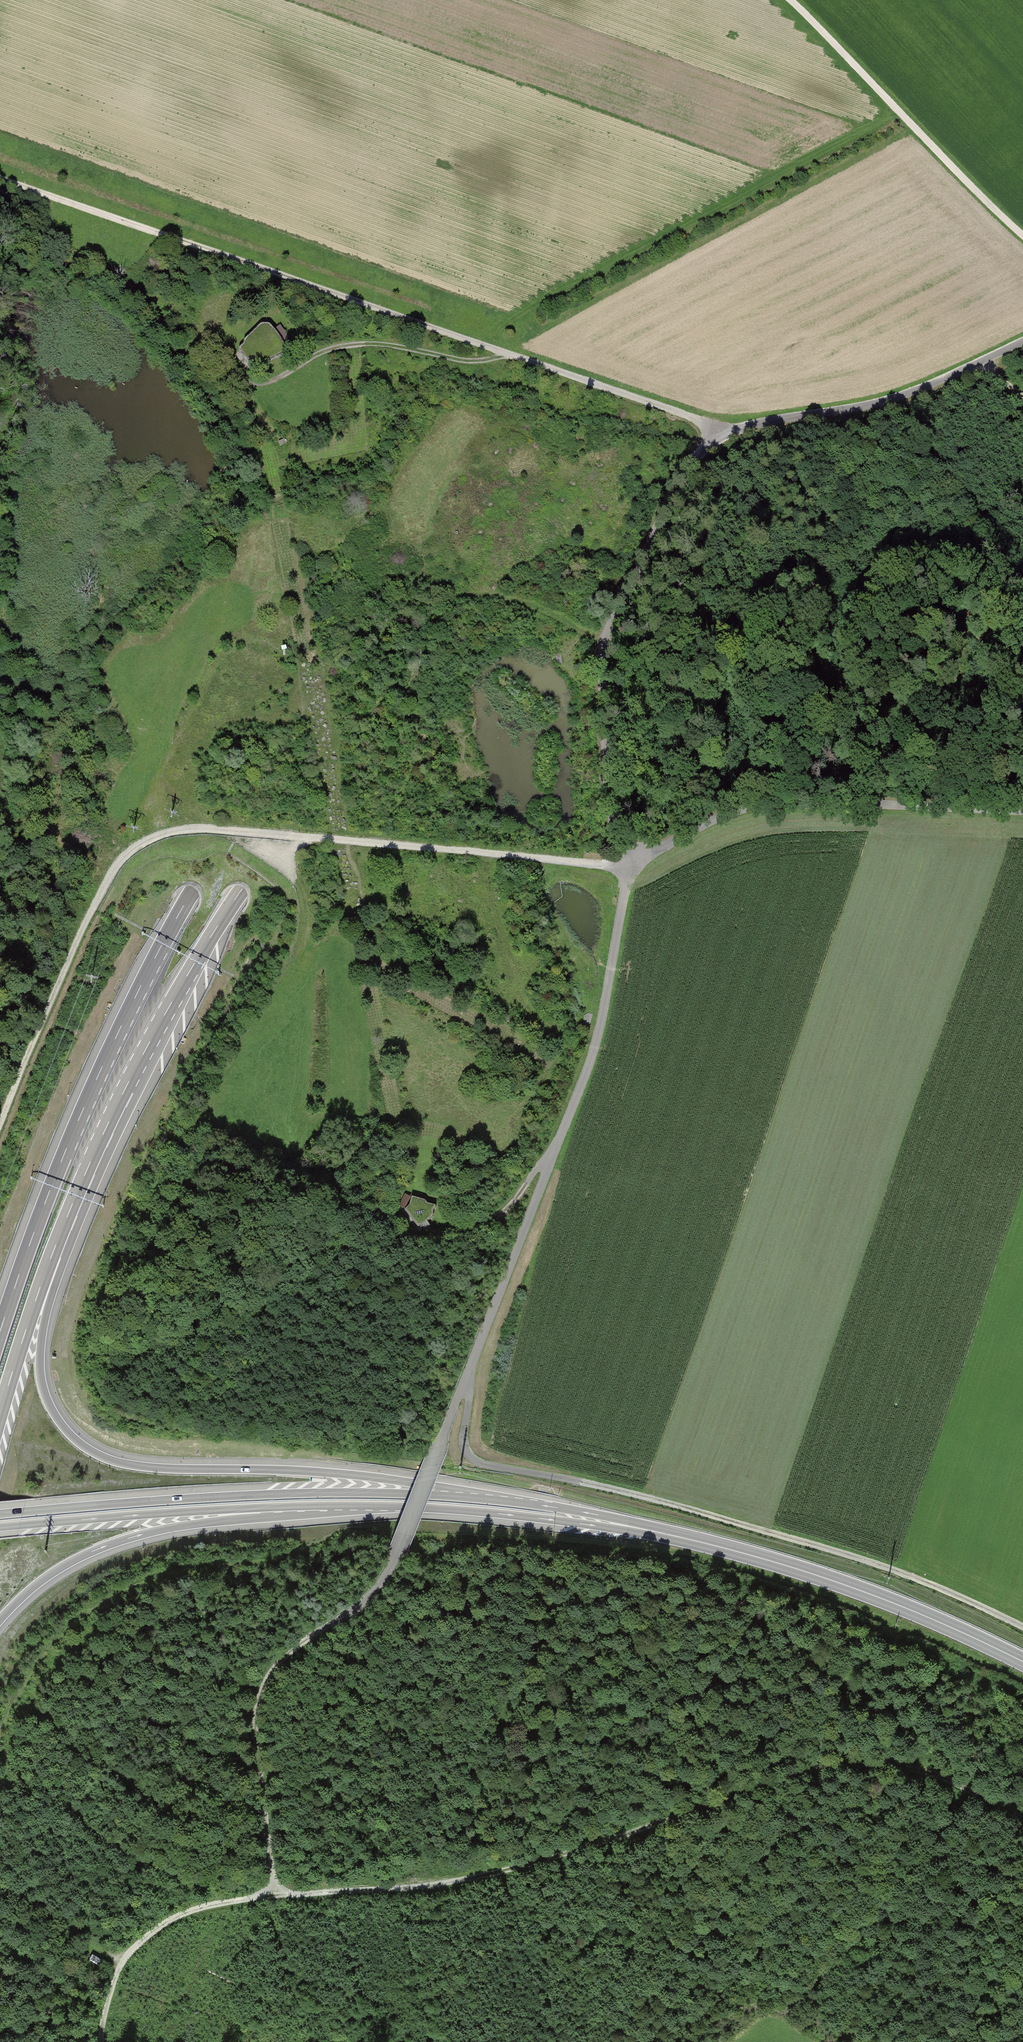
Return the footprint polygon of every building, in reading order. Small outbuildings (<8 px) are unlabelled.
[(268,324),(261,324),(244,340),(244,343),(239,349),(253,368),(283,354),(284,345),(268,324)] [(402,1203),(420,1224),(430,1216),(413,1195),(402,1203)]
